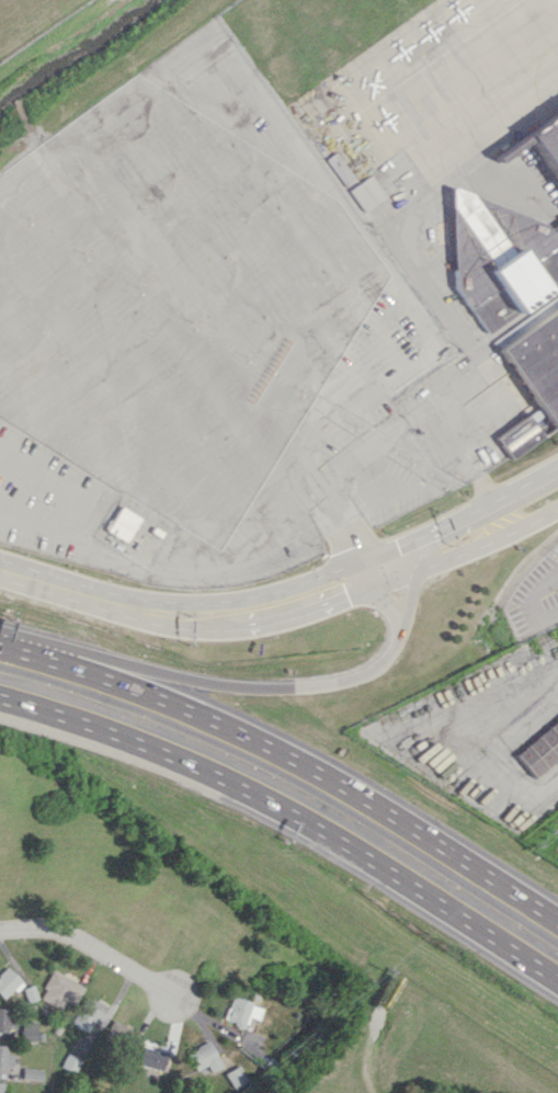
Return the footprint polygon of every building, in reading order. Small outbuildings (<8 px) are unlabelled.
[(524,135),(557,184),(557,111),(524,135)] [(325,160),(346,186),(355,179),(335,152),(325,160)] [(364,211),(385,196),(370,175),(349,189),(364,211)] [(548,231),(545,221),(452,184),(456,287),(485,332),(557,284),(557,224),(548,231)] [(491,342),(542,409),(494,437),(510,457),(557,427),(557,296),(491,342)] [(119,505),(138,517),(124,542),(104,530),(119,505)] [(152,525),(162,532),(158,538),(148,532),(152,525)] [(514,754),(557,717),(557,757),(534,777),(514,754)] [(3,999),(22,983),(7,967),(0,973),(0,996),(3,999)] [(42,986),(48,990),(42,999),(60,1010),(65,1000),(73,1005),(83,987),(52,969),(42,986)] [(93,1022),(98,1024),(107,1007),(86,996),(71,1022),(88,1032),(93,1022)] [(263,1006),(232,996),(224,1020),(245,1027),(249,1016),(259,1020),(263,1006)] [(8,1032),(9,1008),(0,1008),(0,1032),(8,1032)] [(36,1021),(18,1020),(18,1039),(36,1039),(36,1021)] [(136,1032),(112,1020),(105,1032),(129,1045),(136,1032)] [(206,1065),(210,1071),(221,1065),(208,1041),(186,1052),(195,1070),(206,1065)] [(6,1045),(0,1045),(0,1068),(12,1068),(12,1054),(6,1054),(6,1045)] [(163,1068),(166,1049),(144,1045),(140,1064),(163,1068)] [(232,1087),(247,1081),(240,1065),(225,1071),(232,1087)] [(21,1078),(41,1080),(42,1069),(22,1067),(21,1078)]
